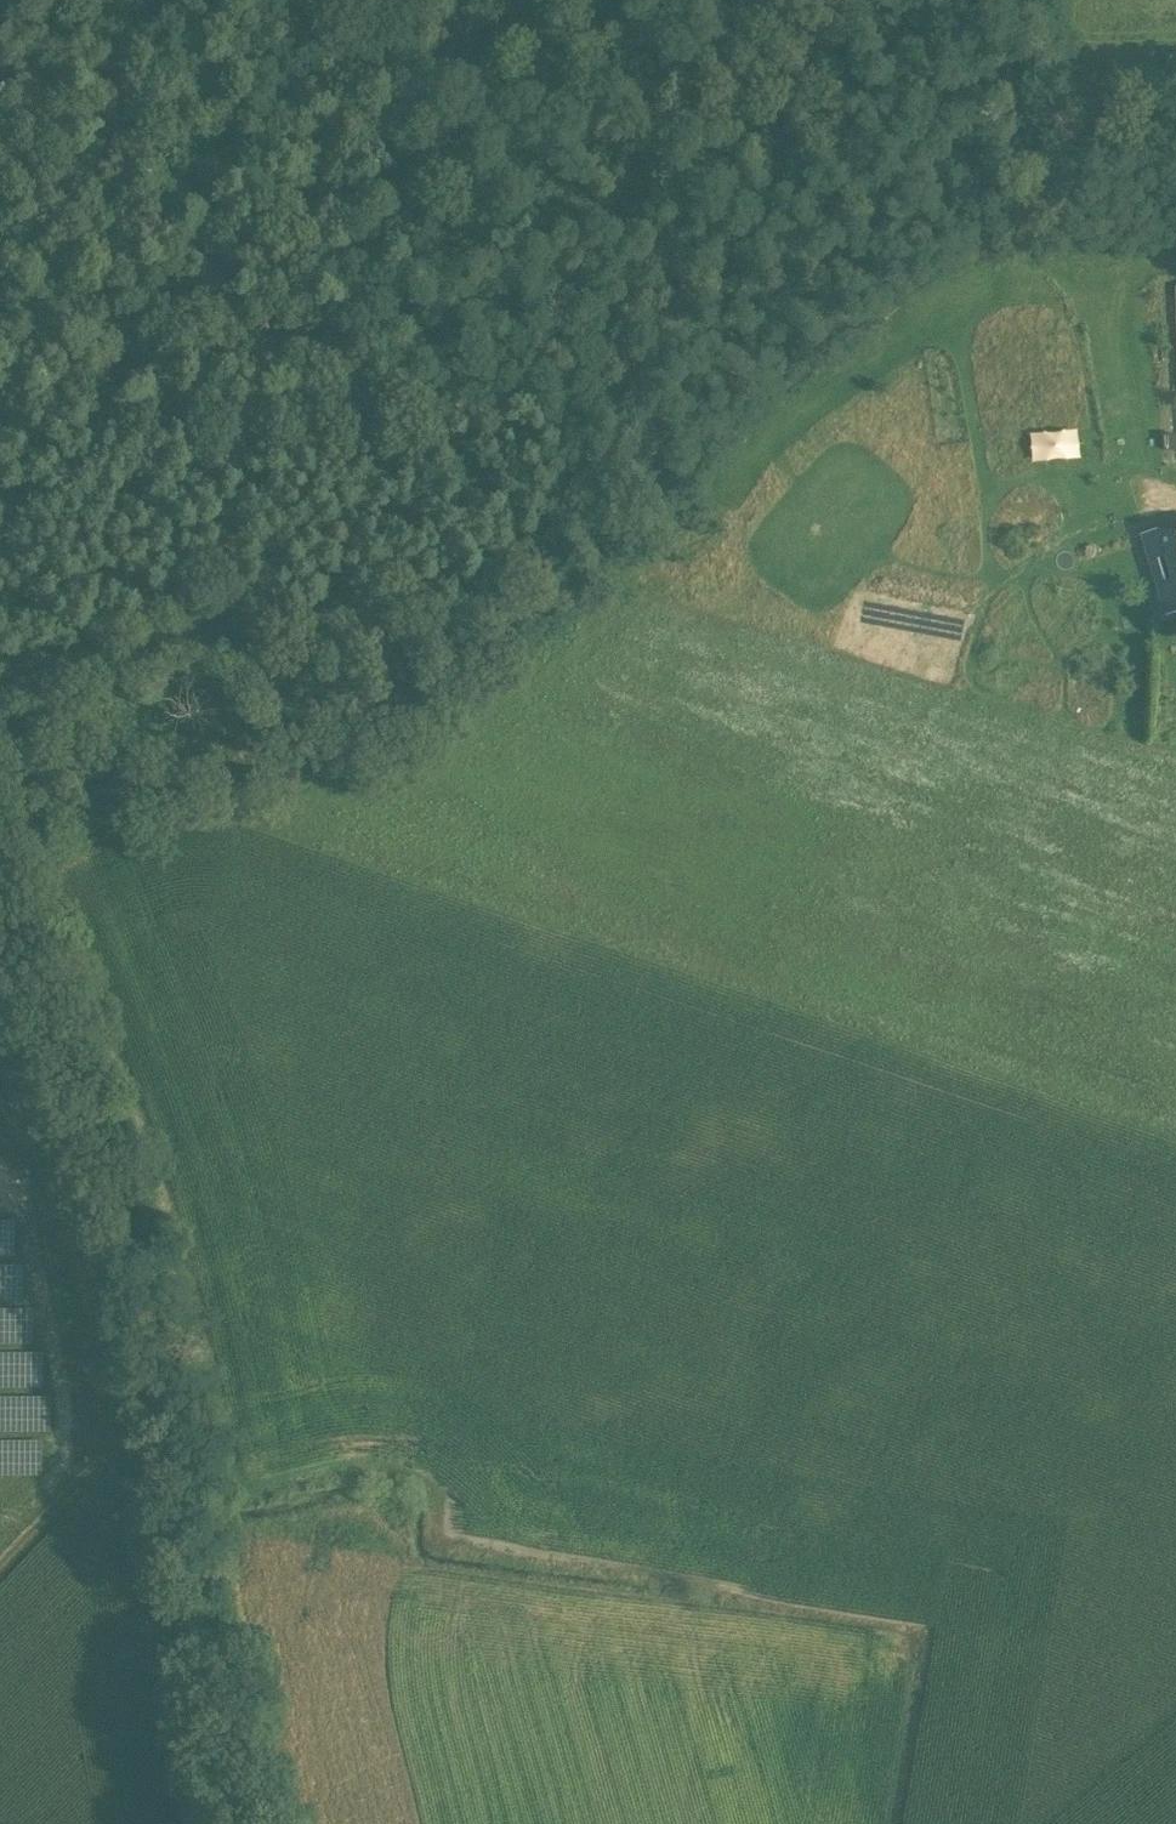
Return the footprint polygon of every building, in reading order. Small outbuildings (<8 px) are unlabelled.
[(1076,456),(1074,427),(1026,429),(1027,458),(1076,456)] [(1123,540),(1134,580),(1152,574),(1164,615),(1175,611),(1175,525),(1123,540)]
